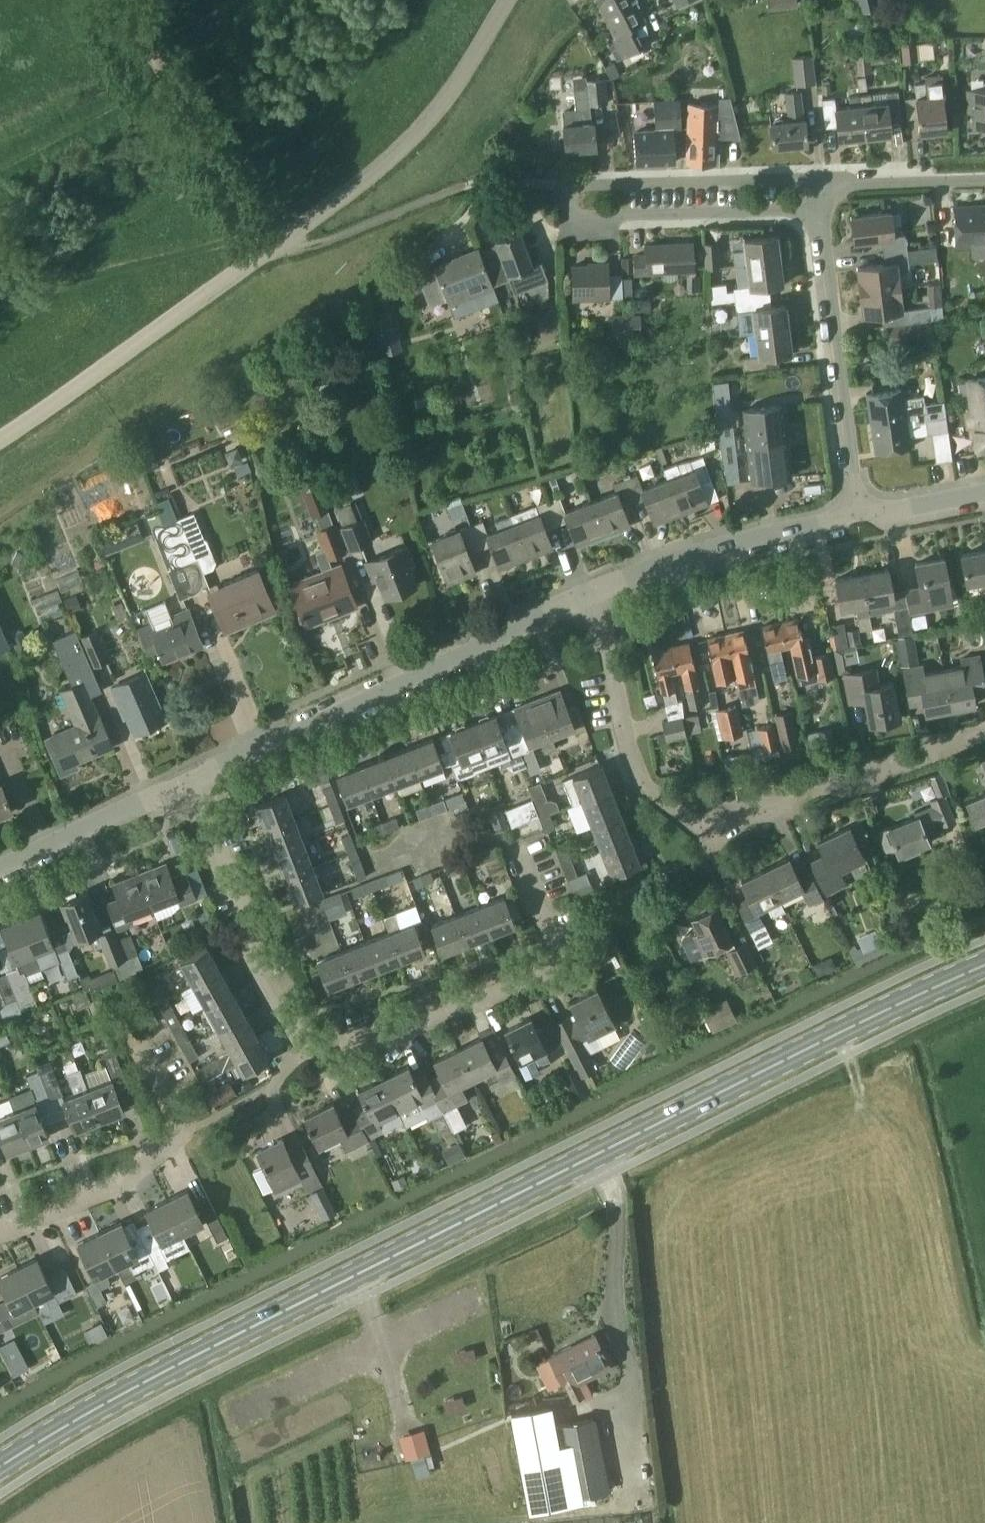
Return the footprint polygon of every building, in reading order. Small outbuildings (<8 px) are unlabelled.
[(640,11),(634,0),(599,0),(611,26),(612,25),(617,35),(606,40),(617,60),(644,45),(635,27),(645,21),(640,11)] [(679,10),(699,0),(674,0),(679,10)] [(798,0),(768,0),(770,10),(799,5),(798,0)] [(855,12),(876,7),(884,5),(883,0),(852,0),(855,12)] [(918,62),(916,43),(901,45),(904,63),(918,62)] [(872,74),(870,53),(855,54),(858,75),(872,74)] [(816,83),(813,55),(792,57),(795,85),(816,83)] [(614,62),(606,66),(611,78),(620,74),(614,62)] [(925,82),(914,83),(918,133),(944,131),(942,96),(944,95),(942,76),(924,77),(925,82)] [(609,102),(606,78),(585,80),(586,85),(573,86),(576,108),(562,110),(565,150),(596,147),(593,122),(591,122),(589,104),(609,102)] [(984,82),(984,89),(967,90),(967,112),(972,112),(973,127),(984,127),(984,81),(984,82)] [(830,84),(822,85),(822,94),(830,94),(830,84)] [(803,117),(800,90),(786,92),(789,120),(770,122),(773,146),(807,142),(804,117),(803,117)] [(898,92),(859,96),(864,136),(890,134),(888,121),(901,120),(898,92)] [(689,102),(687,161),(718,162),(719,136),(719,131),(726,131),(726,136),(740,137),(730,96),(717,98),(717,103),(689,102)] [(864,136),(859,96),(849,97),(851,106),(835,108),(834,98),(822,99),(825,128),(837,127),(838,139),(864,136)] [(682,129),(680,99),(654,100),(655,129),(635,131),(637,163),(675,160),(673,129),(682,129)] [(954,207),(956,246),(971,245),(984,244),(984,205),(954,207)] [(882,239),(884,252),(907,249),(906,235),(897,227),(892,227),(890,212),(850,217),(853,243),(882,239)] [(499,251),(482,257),(492,284),(524,272),(530,287),(548,280),(541,262),(532,266),(520,231),(515,233),(512,227),(494,233),(496,240),(495,240),(499,251)] [(746,249),(734,251),(735,264),(746,263),(779,258),(776,235),(745,239),(746,249)] [(693,269),(692,242),(646,245),(646,254),(633,255),(634,272),(693,269)] [(704,247),(703,247),(704,259),(705,259),(706,268),(720,266),(720,262),(719,242),(704,243),(704,247)] [(885,264),(856,268),(859,292),(899,287),(897,274),(904,274),(909,266),(909,262),(939,259),(937,245),(907,249),(884,252),(885,264)] [(492,284),(482,257),(479,249),(434,266),(418,273),(430,303),(446,297),(449,304),(494,287),(492,284)] [(734,288),(735,300),(770,296),(769,285),(782,284),(779,258),(746,263),(746,264),(749,286),(734,288)] [(608,274),(608,262),(593,263),(593,265),(572,265),(573,298),(622,297),(622,279),(622,274),(608,274)] [(899,287),(859,292),(862,315),(902,310),(899,287)] [(755,332),(788,328),(785,305),(772,306),(770,296),(735,300),(736,311),(752,310),(755,332)] [(644,298),(632,298),(632,312),(644,311),(644,298)] [(943,318),(943,305),(930,307),(907,310),(909,322),(943,318)] [(613,336),(626,336),(625,313),(613,314),(613,336)] [(625,313),(626,336),(641,336),(640,313),(625,313)] [(933,337),(931,321),(888,327),(890,342),(933,337)] [(379,329),(376,329),(382,353),(400,349),(395,325),(394,326),(379,329)] [(791,352),(788,328),(755,332),(757,355),(742,357),(744,370),(779,366),(778,354),(791,352)] [(860,348),(859,335),(849,335),(851,349),(860,348)] [(303,365),(295,368),(299,380),(307,377),(303,365)] [(229,373),(218,377),(221,388),(233,384),(229,373)] [(968,379),(972,409),(968,410),(972,435),(975,435),(978,453),(984,452),(984,377),(968,379)] [(713,382),(717,432),(718,435),(734,434),(727,381),(713,382)] [(916,421),(946,416),(944,400),(925,403),(924,394),(903,397),(902,389),(866,395),(871,423),(915,416),(916,421)] [(519,390),(509,393),(511,404),(521,401),(519,390)] [(782,404),(743,409),(746,433),(750,463),(752,480),(790,476),(782,404)] [(915,416),(871,423),(875,452),(911,447),(909,436),(948,430),(946,416),(916,421),(915,416)] [(237,446),(225,452),(231,465),(243,459),(237,446)] [(657,449),(663,464),(668,463),(662,447),(657,449)] [(668,479),(681,512),(707,502),(701,485),(712,480),(703,456),(691,460),(677,463),(664,469),(668,479)] [(748,460),(727,462),(728,480),(749,478),(748,460)] [(352,473),(332,481),(341,503),(361,495),(352,473)] [(681,512),(668,479),(643,489),(637,474),(625,479),(634,503),(645,499),(653,523),(681,512)] [(549,477),(551,484),(554,491),(560,489),(558,482),(555,475),(549,477)] [(634,503),(625,479),(613,483),(617,492),(590,502),(603,535),(631,524),(624,506),(634,503)] [(324,494),(320,483),(302,490),(312,516),(316,514),(321,527),(315,530),(323,550),(316,552),(324,573),(291,586),(301,612),(299,613),(301,618),(303,617),(308,628),(358,608),(341,566),(333,570),(328,559),(348,551),(336,522),(333,523),(328,510),(330,509),(329,507),(331,506),(326,493),(324,494)] [(547,501),(557,525),(569,521),(578,544),(603,535),(590,502),(566,512),(560,496),(547,501)] [(336,508),(334,509),(341,526),(339,527),(348,551),(374,541),(365,517),(362,518),(355,500),(336,508)] [(525,509),(509,515),(526,558),(553,547),(547,529),(557,525),(547,501),(535,505),(539,514),(528,518),(525,509)] [(462,502),(447,508),(451,520),(466,514),(462,502)] [(194,512),(152,530),(180,599),(210,586),(204,572),(194,549),(209,544),(207,539),(204,538),(194,512)] [(483,521),(471,525),(480,549),(491,544),(499,568),(526,558),(509,515),(495,520),(498,529),(488,533),(483,521)] [(480,549),(471,525),(433,540),(449,582),(476,572),(469,553),(480,549)] [(415,563),(408,545),(366,561),(373,580),(378,578),(386,598),(417,585),(409,565),(415,563)] [(962,555),(968,584),(984,581),(984,550),(962,555)] [(17,551),(11,563),(22,569),(29,557),(17,551)] [(103,558),(95,562),(97,569),(106,566),(103,558)] [(908,604),(909,612),(944,606),(941,590),(950,588),(945,559),(916,564),(920,588),(905,591),(908,604)] [(275,611),(257,568),(208,589),(226,631),(275,611)] [(888,570),(862,575),(868,604),(869,604),(870,613),(894,609),(894,607),(908,604),(905,591),(893,593),(888,570)] [(78,571),(56,580),(60,591),(83,582),(78,571)] [(870,615),(871,615),(870,613),(869,604),(868,604),(862,575),(836,580),(841,609),(856,606),(860,630),(872,628),(870,615)] [(58,589),(33,599),(38,610),(40,609),(59,602),(63,600),(58,589)] [(77,595),(64,600),(70,613),(82,608),(77,595)] [(154,631),(174,624),(170,615),(165,601),(146,609),(151,623),(154,631)] [(59,602),(40,609),(45,621),(64,613),(59,602)] [(913,634),(909,612),(908,604),(894,607),(894,609),(899,636),(913,634)] [(201,645),(187,609),(170,615),(174,624),(154,631),(151,623),(138,628),(148,654),(159,650),(163,660),(201,645)] [(799,618),(780,623),(785,648),(791,647),(799,684),(835,676),(830,652),(813,656),(812,650),(806,651),(799,618)] [(780,649),(785,648),(780,623),(762,627),(774,681),(786,678),(784,666),(780,649)] [(0,627),(0,649),(8,646),(0,627)] [(111,659),(98,628),(80,637),(93,667),(111,659)] [(851,630),(845,631),(848,646),(854,645),(861,643),(860,636),(858,629),(851,630)] [(23,630),(10,636),(19,658),(32,652),(23,630)] [(75,726),(46,739),(60,773),(77,766),(75,761),(75,760),(112,745),(91,695),(82,675),(93,671),(76,630),(52,640),(71,684),(59,689),(75,726)] [(743,630),(725,635),(736,684),(737,684),(738,687),(756,684),(743,630)] [(736,684),(725,635),(707,639),(717,682),(730,679),(732,685),(736,684)] [(688,643),(670,647),(676,673),(681,672),(691,709),(704,706),(688,643)] [(672,674),(676,673),(670,647),(652,651),(665,706),(679,702),(676,690),(676,691),(672,674)] [(841,648),(832,650),(836,674),(846,672),(850,668),(846,647),(841,648)] [(952,709),(976,705),(973,693),(984,691),(984,685),(979,655),(961,659),(962,666),(944,670),(952,709)] [(927,714),(952,709),(944,670),(924,674),(923,666),(904,670),(911,705),(925,703),(927,714)] [(879,686),(876,670),(845,676),(850,703),(865,700),(871,725),(900,719),(893,683),(879,686)] [(165,720),(145,672),(112,686),(122,711),(126,709),(136,733),(165,720)] [(560,691),(538,699),(552,736),(573,729),(575,734),(586,730),(576,704),(566,708),(560,691)] [(552,736),(538,699),(517,708),(523,724),(511,729),(520,753),(533,749),(531,744),(540,741),(545,751),(556,747),(552,736)] [(744,733),(737,704),(716,709),(722,738),(744,733)] [(800,743),(792,710),(774,715),(781,748),(783,747),(784,752),(794,749),(793,744),(800,743)] [(687,736),(682,715),(662,720),(667,741),(687,736)] [(701,733),(697,715),(685,718),(689,736),(701,733)] [(472,725),(488,766),(521,754),(520,753),(511,729),(502,732),(495,716),(472,725)] [(780,747),(775,723),(757,727),(763,751),(780,747)] [(477,770),(488,766),(472,725),(452,732),(459,749),(447,754),(455,773),(457,778),(464,777),(473,773),(477,770)] [(819,731),(807,734),(810,748),(823,745),(819,731)] [(432,740),(407,749),(418,776),(421,775),(424,785),(446,776),(442,767),(432,740)] [(418,776),(407,749),(384,758),(395,786),(418,776)] [(384,758),(360,767),(371,795),(395,786),(384,758)] [(323,763),(304,770),(311,788),(330,781),(323,763)] [(573,805),(583,802),(612,790),(602,765),(563,780),(573,805)] [(347,804),(371,795),(360,767),(336,776),(347,804)] [(915,811),(917,817),(879,832),(887,850),(896,847),(899,855),(900,854),(901,859),(921,851),(919,846),(929,842),(924,828),(939,822),(940,826),(956,819),(946,795),(951,793),(944,771),(929,776),(936,796),(929,799),(932,805),(915,811)] [(528,786),(535,804),(545,800),(538,782),(528,786)] [(11,810),(0,784),(0,815),(11,810)] [(330,807),(340,803),(332,784),(323,788),(330,807)] [(583,802),(592,826),(621,814),(612,790),(583,802)] [(967,801),(976,822),(984,818),(984,794),(967,801)] [(259,806),(268,830),(295,820),(286,795),(259,806)] [(455,795),(429,804),(433,815),(458,804),(455,795)] [(531,799),(505,809),(511,825),(513,824),(517,822),(537,814),(531,799)] [(340,803),(330,807),(336,823),(346,819),(340,803)] [(433,815),(429,804),(416,809),(420,819),(433,815)] [(499,804),(487,808),(495,829),(507,824),(499,804)] [(864,804),(854,806),(857,819),(867,816),(864,804)] [(551,814),(540,818),(545,832),(556,827),(551,814)] [(592,826),(602,850),(631,839),(621,814),(592,826)] [(382,822),(386,833),(400,827),(396,817),(382,822)] [(277,854),(304,843),(295,820),(268,830),(277,854)] [(874,846),(863,821),(819,842),(825,856),(811,863),(826,895),(847,886),(839,870),(850,865),(856,877),(871,869),(862,852),(874,846)] [(372,838),(386,833),(382,822),(368,827),(372,838)] [(348,853),(348,854),(358,850),(351,833),(341,837),(348,853)] [(321,835),(322,847),(339,846),(338,834),(321,835)] [(641,864),(631,839),(602,850),(612,875),(641,864)] [(313,867),(304,843),(277,854),(286,878),(313,867)] [(557,852),(562,866),(573,862),(567,848),(557,852)] [(358,850),(348,854),(350,859),(358,880),(367,876),(358,850)] [(481,853),(463,860),(466,868),(484,861),(481,853)] [(789,859),(766,870),(780,900),(781,900),(803,889),(810,904),(823,898),(811,872),(798,878),(789,859)] [(463,860),(446,867),(448,875),(466,868),(463,860)] [(573,862),(562,866),(567,879),(578,875),(573,862)] [(166,865),(139,875),(157,920),(172,914),(181,906),(197,899),(186,871),(170,877),(166,865)] [(323,892),(313,867),(286,878),(295,902),(323,892)] [(780,900),(766,870),(742,881),(750,898),(737,904),(758,947),(772,941),(757,911),(768,906),(773,916),(786,910),(781,900),(780,900)] [(435,880),(431,871),(413,878),(417,888),(435,880)] [(387,874),(368,881),(372,891),(391,884),(390,883),(387,875),(387,874)] [(152,909),(139,875),(113,885),(118,898),(106,903),(117,932),(131,926),(128,919),(152,909)] [(355,897),(372,891),(368,881),(352,887),(355,897)] [(112,965),(118,978),(132,972),(127,957),(125,958),(117,939),(113,928),(102,933),(86,892),(76,896),(74,891),(62,896),(64,901),(61,902),(77,941),(89,936),(94,949),(102,946),(110,965),(112,965)] [(340,893),(322,900),(325,909),(344,902),(340,893)] [(492,903),(480,908),(490,936),(515,927),(512,920),(520,917),(514,900),(506,903),(504,899),(492,903)] [(325,909),(322,900),(306,905),(309,915),(325,909)] [(467,945),(490,936),(480,908),(456,917),(467,945)] [(699,933),(694,935),(682,941),(691,960),(703,954),(704,955),(724,945),(737,974),(758,963),(747,940),(734,946),(716,909),(692,920),(699,933)] [(40,913),(21,920),(35,955),(53,948),(40,913)] [(388,934),(399,962),(423,953),(413,925),(401,929),(395,913),(384,917),(390,933),(388,934)] [(443,954),(467,945),(456,917),(432,926),(443,954)] [(6,973),(16,999),(17,998),(23,1014),(27,1013),(39,1008),(26,974),(40,969),(21,920),(1,927),(17,968),(6,973)] [(129,934),(117,939),(125,958),(127,957),(132,972),(142,968),(129,934)] [(376,971),(399,962),(388,934),(365,943),(376,971)] [(304,941),(294,945),(298,957),(308,953),(304,941)] [(341,952),(352,980),(376,971),(365,943),(341,952)] [(194,985),(220,970),(207,948),(181,962),(194,985)] [(68,949),(57,953),(67,979),(78,974),(68,949)] [(328,989),(352,980),(341,952),(317,961),(328,989)] [(200,995),(206,1007),(233,993),(220,970),(194,985),(200,995)] [(6,973),(0,975),(0,990),(5,1003),(16,999),(6,973)] [(86,976),(80,978),(85,990),(91,987),(87,978),(86,976)] [(159,1005),(168,999),(161,986),(151,991),(159,1005)] [(578,1016),(572,1019),(570,1014),(553,1023),(575,1067),(580,1077),(596,1069),(596,1068),(599,1064),(590,1057),(582,1041),(588,1038),(589,1039),(597,1035),(604,1049),(621,1040),(596,991),(571,1003),(578,1016)] [(87,992),(73,998),(78,1009),(92,1003),(87,992)] [(233,993),(206,1007),(219,1030),(245,1015),(233,993)] [(17,998),(16,999),(5,1003),(1,1009),(1,1011),(5,1021),(17,1016),(23,1014),(17,998)] [(168,999),(159,1005),(165,1017),(175,1012),(168,999)] [(148,1002),(137,1009),(147,1027),(149,1026),(158,1021),(148,1002)] [(714,1006),(701,1012),(707,1026),(711,1033),(711,1034),(736,1022),(731,1011),(720,1016),(714,1006)] [(17,1016),(19,1022),(30,1019),(27,1013),(23,1014),(17,1016)] [(219,1030),(231,1051),(231,1052),(257,1037),(245,1015),(219,1030)] [(566,1051),(550,1019),(534,1027),(530,1019),(505,1031),(519,1061),(534,1054),(539,1064),(566,1051)] [(170,1026),(183,1050),(193,1044),(180,1021),(170,1026)] [(231,1051),(216,1059),(222,1070),(237,1062),(244,1075),(270,1060),(257,1037),(231,1052),(231,1051)] [(482,1040),(459,1051),(473,1080),(485,1075),(491,1088),(516,1076),(501,1044),(487,1051),(482,1040)] [(193,1044),(183,1050),(190,1061),(200,1056),(193,1044)] [(105,1065),(82,1074),(81,1074),(99,1121),(124,1111),(112,1081),(124,1077),(114,1050),(101,1055),(105,1065)] [(429,1078),(427,1079),(443,1111),(444,1112),(444,1111),(457,1105),(468,1100),(461,1086),(473,1080),(459,1051),(435,1063),(440,1073),(429,1078)] [(534,1054),(519,1061),(526,1076),(541,1068),(539,1064),(534,1054)] [(195,1071),(202,1084),(211,1079),(204,1066),(195,1071)] [(64,1100),(52,1105),(56,1116),(69,1111),(70,1115),(76,1130),(99,1121),(81,1074),(82,1074),(80,1067),(66,1073),(74,1096),(65,1099),(64,1100)] [(429,1119),(444,1112),(443,1111),(426,1076),(414,1082),(407,1069),(384,1081),(400,1112),(407,1128),(428,1118),(429,1119)] [(30,1090),(10,1097),(10,1099),(29,1145),(48,1137),(44,1125),(42,1122),(56,1116),(52,1105),(41,1078),(39,1071),(25,1077),(30,1090)] [(55,1073),(41,1078),(52,1105),(64,1100),(65,1099),(55,1073)] [(236,1093),(229,1081),(208,1093),(214,1105),(236,1093)] [(363,1102),(352,1108),(353,1111),(367,1139),(368,1139),(375,1135),(383,1131),(379,1122),(400,1112),(384,1081),(359,1093),(363,1102)] [(7,1153),(29,1145),(10,1098),(0,1102),(0,1134),(7,1153)] [(347,1151),(368,1141),(353,1111),(343,1116),(339,1107),(335,1108),(334,1105),(305,1118),(319,1147),(320,1147),(340,1137),(347,1151)] [(499,1132),(492,1135),(496,1145),(503,1141),(499,1132)] [(282,1141),(257,1153),(264,1167),(254,1172),(265,1194),(275,1189),(288,1183),(291,1188),(301,1183),(307,1194),(322,1186),(321,1184),(306,1154),(298,1137),(284,1144),(282,1141)] [(459,1144),(444,1151),(450,1164),(465,1156),(459,1144)] [(405,1176),(392,1181),(397,1192),(409,1186),(405,1176)] [(322,1188),(311,1193),(325,1220),(335,1215),(322,1188)] [(187,1191),(166,1201),(182,1234),(204,1224),(187,1191)] [(182,1234),(166,1201),(146,1211),(162,1244),(182,1234)] [(218,1217),(208,1222),(217,1241),(227,1236),(218,1217)] [(121,1223),(100,1234),(116,1268),(124,1285),(135,1279),(133,1275),(154,1264),(148,1251),(144,1243),(133,1248),(121,1223)] [(116,1268),(100,1234),(78,1244),(94,1278),(96,1282),(85,1287),(95,1309),(105,1304),(106,1304),(99,1289),(108,1285),(110,1281),(106,1273),(116,1268)] [(154,1264),(158,1272),(169,1267),(158,1245),(148,1251),(154,1264)] [(37,1260),(17,1269),(33,1302),(45,1296),(50,1305),(57,1302),(77,1293),(66,1270),(46,1280),(44,1276),(37,1260)] [(17,1269),(0,1277),(0,1285),(7,1301),(0,1305),(0,1323),(3,1330),(26,1319),(37,1313),(33,1302),(17,1269)] [(101,1321),(95,1324),(102,1338),(108,1335),(101,1321)] [(610,1368),(594,1335),(550,1356),(563,1383),(564,1382),(573,1400),(583,1395),(585,1399),(594,1395),(586,1379),(610,1368)] [(455,1365),(477,1358),(473,1345),(451,1352),(455,1365)] [(11,1376),(24,1370),(19,1359),(6,1366),(11,1376)] [(438,1400),(441,1412),(465,1407),(462,1394),(438,1400)] [(555,1425),(552,1405),(510,1412),(528,1510),(583,1500),(582,1496),(610,1490),(596,1417),(555,1425)] [(423,1430),(400,1436),(406,1459),(429,1453),(423,1430)]
